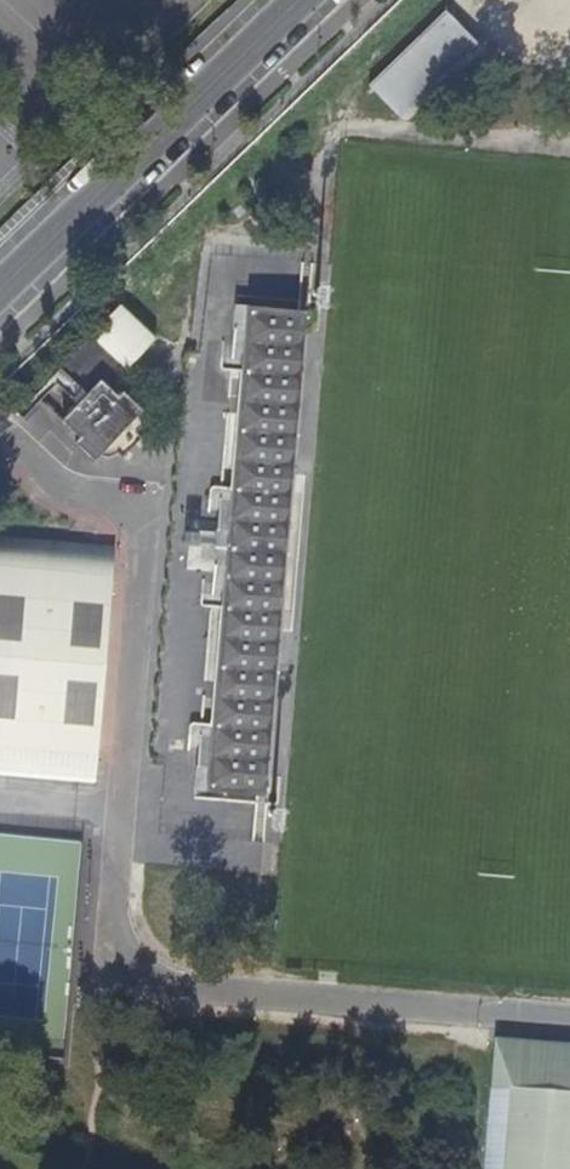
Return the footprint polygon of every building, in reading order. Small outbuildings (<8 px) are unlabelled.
[(448,10),(372,84),(405,118),(481,44),(448,10)] [(156,339),(120,305),(62,368),(90,393),(63,420),(80,436),(76,442),(95,459),(143,410),(123,392),(118,396),(109,387),(156,339)] [(270,795),(302,313),(236,307),(233,346),(222,346),(222,370),(239,373),(232,488),(214,487),(210,490),(210,512),(220,513),(214,587),(206,585),(204,609),(224,611),(216,728),(196,726),(195,751),(206,753),(204,790),(270,795)] [(96,784),(116,534),(0,528),(0,776),(96,784)] [(489,1041),(481,1168),(569,1168),(569,1046),(489,1041)]
